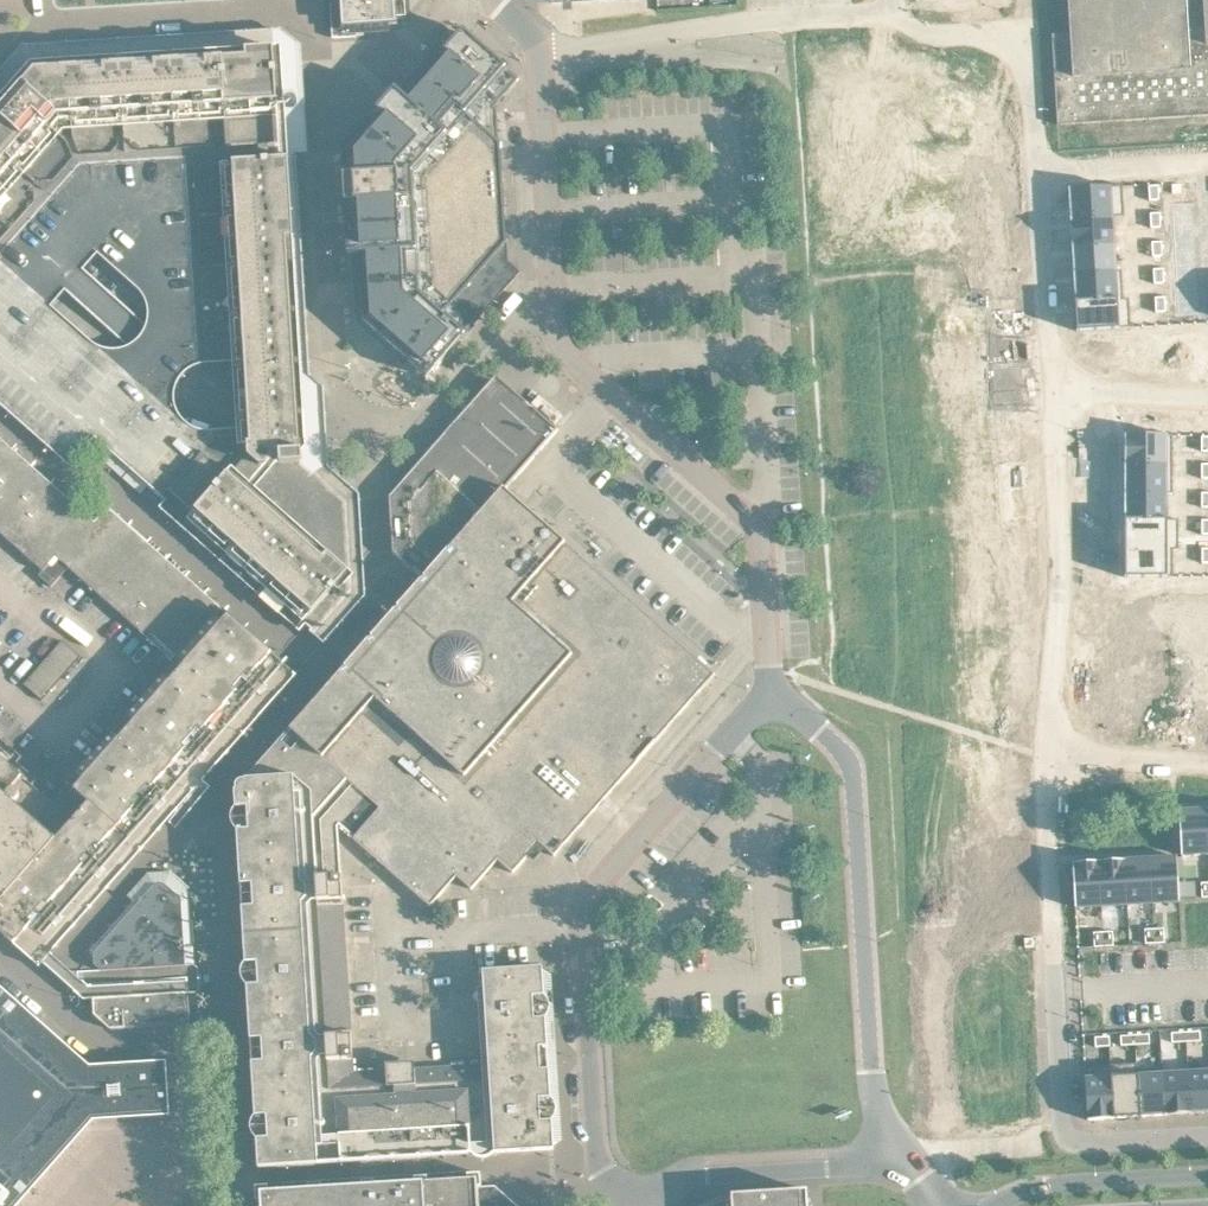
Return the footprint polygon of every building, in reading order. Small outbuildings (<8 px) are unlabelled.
[(335,35),(359,34),(359,28),(368,28),(368,27),(369,27),(375,21),(374,16),(409,14),(408,0),(333,0),(335,35)] [(1054,33),(1058,88),(1060,123),(1207,114),(1207,0),(1071,0),(1073,32),(1054,33)] [(406,94),(355,151),(357,174),(358,187),(358,200),(362,252),(366,252),(371,252),(374,310),(375,315),(389,328),(411,347),(435,368),(463,337),(468,332),(476,322),(477,323),(520,274),(509,264),(505,211),(507,211),(507,204),(502,204),(501,178),(505,178),(505,170),(503,170),(499,107),(496,104),(497,104),(501,100),(521,76),(509,65),(472,33),(452,55),(429,82),(413,100),(406,94)] [(36,420),(76,455),(95,434),(112,450),(151,483),(190,518),(247,569),(266,585),(286,602),(307,621),(314,612),(324,620),(352,588),(351,559),(347,499),(345,498),(316,472),(303,460),(305,458),(305,451),(302,448),(301,448),(301,440),(301,439),(301,437),(299,415),(299,412),(298,400),(299,399),(298,386),(294,387),(294,382),(297,381),(297,375),(295,337),(293,311),(291,286),(290,260),(288,235),(287,209),(284,158),(282,131),(278,62),(274,63),(274,54),(252,56),(225,57),(174,61),(123,64),(38,69),(31,77),(17,92),(16,94),(15,95),(6,105),(4,107),(0,112),(0,255),(86,157),(91,161),(189,155),(195,266),(198,315),(243,355),(248,434),(198,437),(0,261),(0,388),(36,420)] [(1125,183),(1071,186),(1073,216),(1127,213),(1125,183)] [(1152,198),(1162,198),(1161,184),(1151,184),(1152,198)] [(1154,226),(1164,225),(1163,212),(1166,211),(1153,212),(1154,226)] [(1073,216),(1075,245),(1117,242),(1115,215),(1127,214),(1127,213),(1073,216)] [(1156,255),(1165,254),(1164,240),(1168,240),(1168,239),(1155,240),(1156,255)] [(1075,245),(1076,272),(1124,269),(1124,268),(1119,268),(1117,242),(1075,245)] [(1156,267),(1157,282),(1167,281),(1166,267),(1170,267),(1170,266),(1156,267)] [(1076,272),(1078,301),(1132,297),(1132,296),(1126,297),(1124,269),(1076,272)] [(1158,296),(1159,310),(1168,310),(1168,296),(1171,296),(1171,295),(1158,296)] [(1078,301),(1080,329),(1133,326),(1132,297),(1078,301)] [(238,787),(237,789),(237,792),(238,805),(249,804),(251,828),(240,828),(243,879),(243,882),(244,905),(244,908),(248,960),(259,959),(260,981),(249,982),(250,1002),(252,1035),(253,1038),(254,1060),(254,1063),(257,1113),(269,1113),(270,1136),(259,1136),(260,1162),(260,1165),(261,1165),(263,1165),(276,1164),(370,1158),(395,1157),(421,1155),(423,1155),(472,1152),(495,1150),(498,1150),(551,1147),(556,1147),(551,1068),(549,1043),(549,1038),(548,1016),(544,965),(485,968),(488,1019),(489,1032),(491,1059),(491,1062),(467,1064),(417,1067),(416,1060),(388,1061),(388,1069),(356,1071),(355,1055),(354,1041),(353,1029),(350,980),(349,966),(349,963),(348,951),(345,901),(344,885),(344,875),(342,849),(340,824),(355,835),(433,904),(459,874),(474,887),(475,886),(500,857),(515,871),(530,854),(542,841),(548,846),(556,854),(587,819),(598,807),(610,793),(616,786),(630,771),(717,672),(709,665),(551,525),(534,510),(526,503),(515,493),(508,487),(517,478),(561,428),(528,399),(526,401),(514,390),(516,388),(513,385),(511,388),(508,385),(465,433),(443,458),(407,499),(410,543),(434,566),(445,576),(423,600),(403,623),(398,629),(385,643),(382,640),(300,733),(304,736),(304,737),(301,739),(292,750),(282,742),(280,740),(246,778),(245,778),(244,778),(243,778),(242,778),(242,779),(241,779),(240,779),(240,780),(239,780),(239,781),(238,782),(238,783),(238,784),(238,785),(238,786),(238,787)] [(1127,432),(1127,462),(1175,462),(1175,432),(1127,432)] [(73,498),(0,434),(0,528),(26,551),(73,498)] [(1127,462),(1127,491),(1175,491),(1175,462),(1127,462)] [(1127,491),(1127,518),(1181,518),(1181,517),(1170,517),(1169,492),(1175,492),(1175,491),(1127,491)] [(71,565),(84,577),(131,524),(111,507),(99,521),(73,498),(26,551),(45,568),(58,554),(71,565)] [(1127,518),(1127,547),(1181,547),(1181,518),(1127,518)] [(84,577),(103,594),(150,541),(131,524),(84,577)] [(103,594),(140,628),(188,574),(150,541),(103,594)] [(1127,575),(1176,575),(1176,548),(1181,548),(1181,547),(1127,547),(1127,575)] [(58,554),(45,568),(41,573),(54,585),(71,565),(58,554)] [(140,628),(178,661),(226,608),(188,574),(140,628)] [(1188,627),(1207,628),(1207,592),(1189,591),(1188,627)] [(6,933),(28,953),(29,951),(28,950),(29,950),(27,948),(26,949),(11,935),(11,934),(27,917),(45,934),(82,892),(99,873),(116,854),(132,835),(150,815),(156,808),(167,795),(201,757),(235,719),(284,664),(284,663),(285,664),(287,662),(286,661),(226,608),(178,661),(175,665),(172,669),(107,742),(90,761),(72,781),(55,800),(47,793),(34,782),(39,777),(19,760),(24,754),(3,736),(0,733),(0,928),(6,933)] [(1187,663),(1207,663),(1207,628),(1188,627),(1187,663)] [(26,681),(45,698),(83,654),(64,638),(26,681)] [(1185,698),(1207,699),(1207,663),(1187,663),(1185,698)] [(1184,734),(1207,735),(1207,699),(1185,698),(1184,734)] [(1181,808),(1184,854),(1207,852),(1207,807),(1181,808)] [(1179,854),(1153,856),(1155,901),(1182,900),(1179,854)] [(1153,856),(1127,858),(1130,903),(1155,901),(1153,856)] [(1127,858),(1101,859),(1104,904),(1130,903),(1127,858)] [(1101,859),(1075,861),(1078,906),(1079,906),(1104,904),(1101,859)] [(97,962),(104,969),(188,964),(188,959),(187,945),(195,945),(194,918),(197,917),(197,907),(193,908),(192,887),(172,870),(150,871),(129,894),(139,902),(96,951),(97,962)] [(1166,926),(1157,927),(1158,941),(1167,941),(1166,926)] [(1157,927),(1147,927),(1148,942),(1158,941),(1157,927)] [(1115,929),(1106,930),(1106,944),(1116,944),(1115,929)] [(1106,930),(1096,930),(1097,945),(1106,944),(1106,930)] [(94,1117),(170,1112),(170,1113),(172,1113),(169,1059),(166,1059),(166,1060),(92,1065),(89,1063),(81,1055),(50,1027),(0,984),(0,1205),(16,1205),(94,1117)] [(96,1012),(112,1026),(156,1023),(156,1022),(177,1021),(187,1014),(190,1013),(189,995),(190,994),(190,990),(95,996),(96,1012)] [(1202,1029),(1188,1030),(1189,1040),(1203,1039),(1202,1029)] [(1188,1030),(1174,1031),(1174,1040),(1189,1040),(1188,1030)] [(1152,1032),(1137,1033),(1138,1043),(1152,1042),(1152,1032)] [(1137,1033),(1123,1034),(1123,1043),(1138,1043),(1137,1033)] [(1112,1034),(1097,1035),(1098,1045),(1112,1044),(1112,1034)] [(1143,1115),(1140,1067),(1140,1061),(1115,1062),(1118,1116),(1143,1115)] [(1118,1116),(1115,1062),(1088,1064),(1091,1118),(1118,1116)] [(1143,1115),(1169,1113),(1166,1071),(1166,1065),(1140,1067),(1143,1115)] [(1194,1112),(1207,1111),(1207,1068),(1192,1069),(1194,1112)] [(1166,1071),(1169,1113),(1194,1112),(1192,1069),(1166,1071)] [(258,1185),(259,1198),(263,1198),(263,1205),(481,1205),(480,1190),(491,1190),(491,1185),(491,1184),(485,1184),(484,1184),(484,1183),(485,1183),(484,1173),(483,1173),(483,1171),(481,1171),(481,1170),(471,1171),(471,1172),(469,1172),(470,1176),(425,1179),(311,1186),(307,1186),(264,1189),(264,1185),(261,1185),(258,1185)] [(809,1188),(785,1189),(733,1192),(734,1194),(728,1195),(722,1196),(716,1198),(710,1200),(705,1203),(700,1205),(699,1205),(810,1205),(809,1188)]
